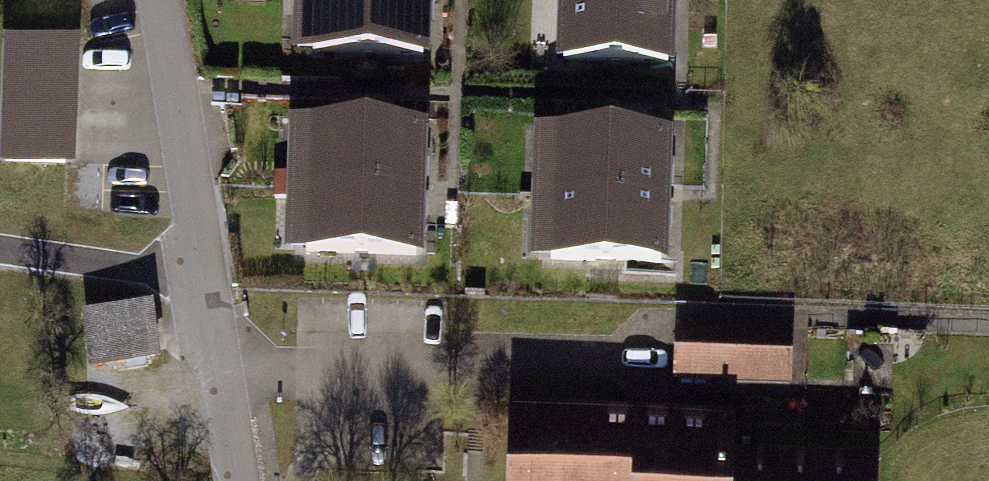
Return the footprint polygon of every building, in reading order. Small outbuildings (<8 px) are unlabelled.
[(426,0),(299,0),(298,53),(425,55),(426,0)] [(669,0),(570,0),(567,66),(666,71),(669,0)] [(73,42),(6,40),(2,160),(69,163),(73,42)] [(422,194),(423,133),(297,128),(295,191),(422,194)] [(666,201),(668,140),(541,135),(540,199),(666,201)] [(420,256),(422,194),(295,191),(294,253),(420,256)] [(665,264),(666,201),(540,199),(538,261),(665,264)] [(151,315),(79,324),(86,382),(159,373),(151,315)] [(788,335),(690,333),(689,388),(787,390),(788,335)] [(504,480),(871,480),(871,477),(715,473),(716,431),(506,426),(504,480)]
